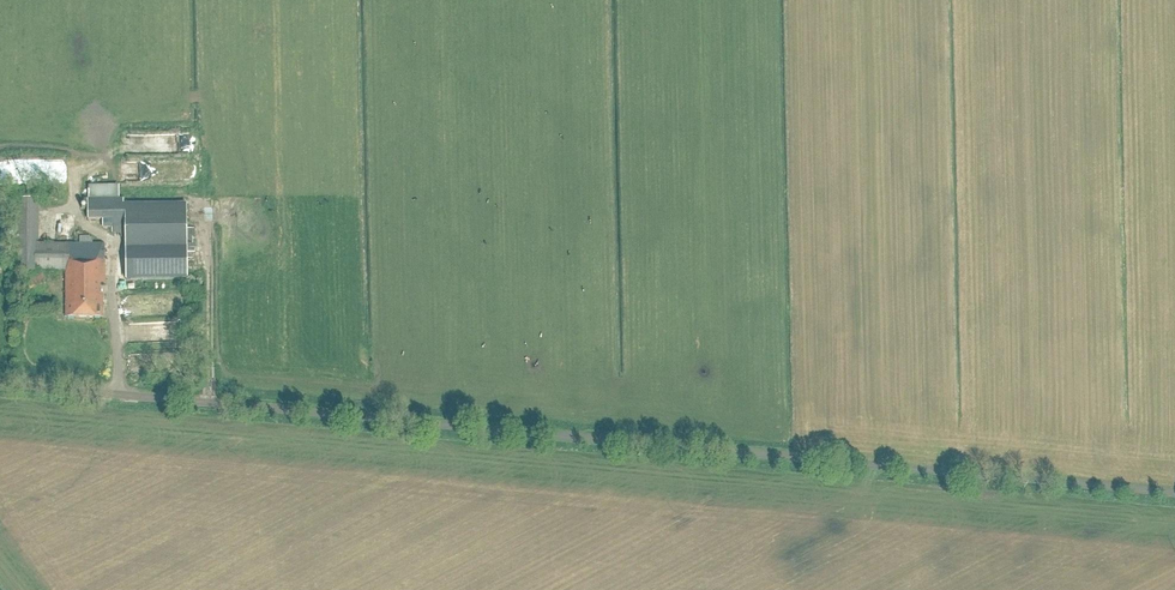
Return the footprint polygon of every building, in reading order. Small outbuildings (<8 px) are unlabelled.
[(163,135),(164,151),(189,150),(188,134),(163,135)] [(35,243),(39,243),(39,200),(14,200),(14,243),(14,273),(34,272),(65,272),(67,318),(103,317),(102,294),(100,294),(100,284),(105,284),(103,244),(35,246),(35,243)] [(123,200),(87,201),(88,221),(102,220),(102,229),(111,229),(111,235),(120,235),(120,238),(125,238),(125,281),(187,280),(187,253),(194,253),(194,230),(186,230),(186,205),(123,206),(123,200)] [(43,273),(26,277),(29,291),(46,287),(43,273)]
